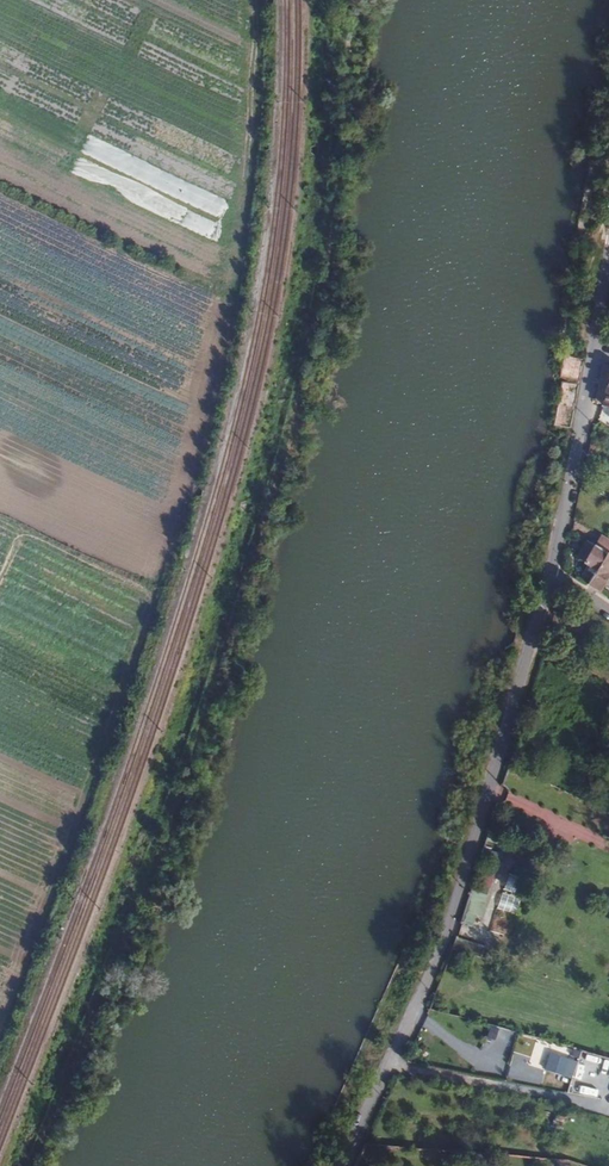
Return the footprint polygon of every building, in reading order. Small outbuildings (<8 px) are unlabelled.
[(600,406),(608,408),(608,369),(601,365),(595,403),(601,405),(600,406)] [(599,539),(594,548),(604,554),(608,557),(608,544),(599,539)] [(587,583),(604,554),(594,548),(586,543),(577,559),(583,563),(582,564),(586,567),(579,578),(587,583)] [(597,592),(608,573),(608,557),(604,554),(587,583),(586,585),(597,592)] [(504,893),(500,893),(498,910),(518,912),(522,871),(506,870),(504,893)]
